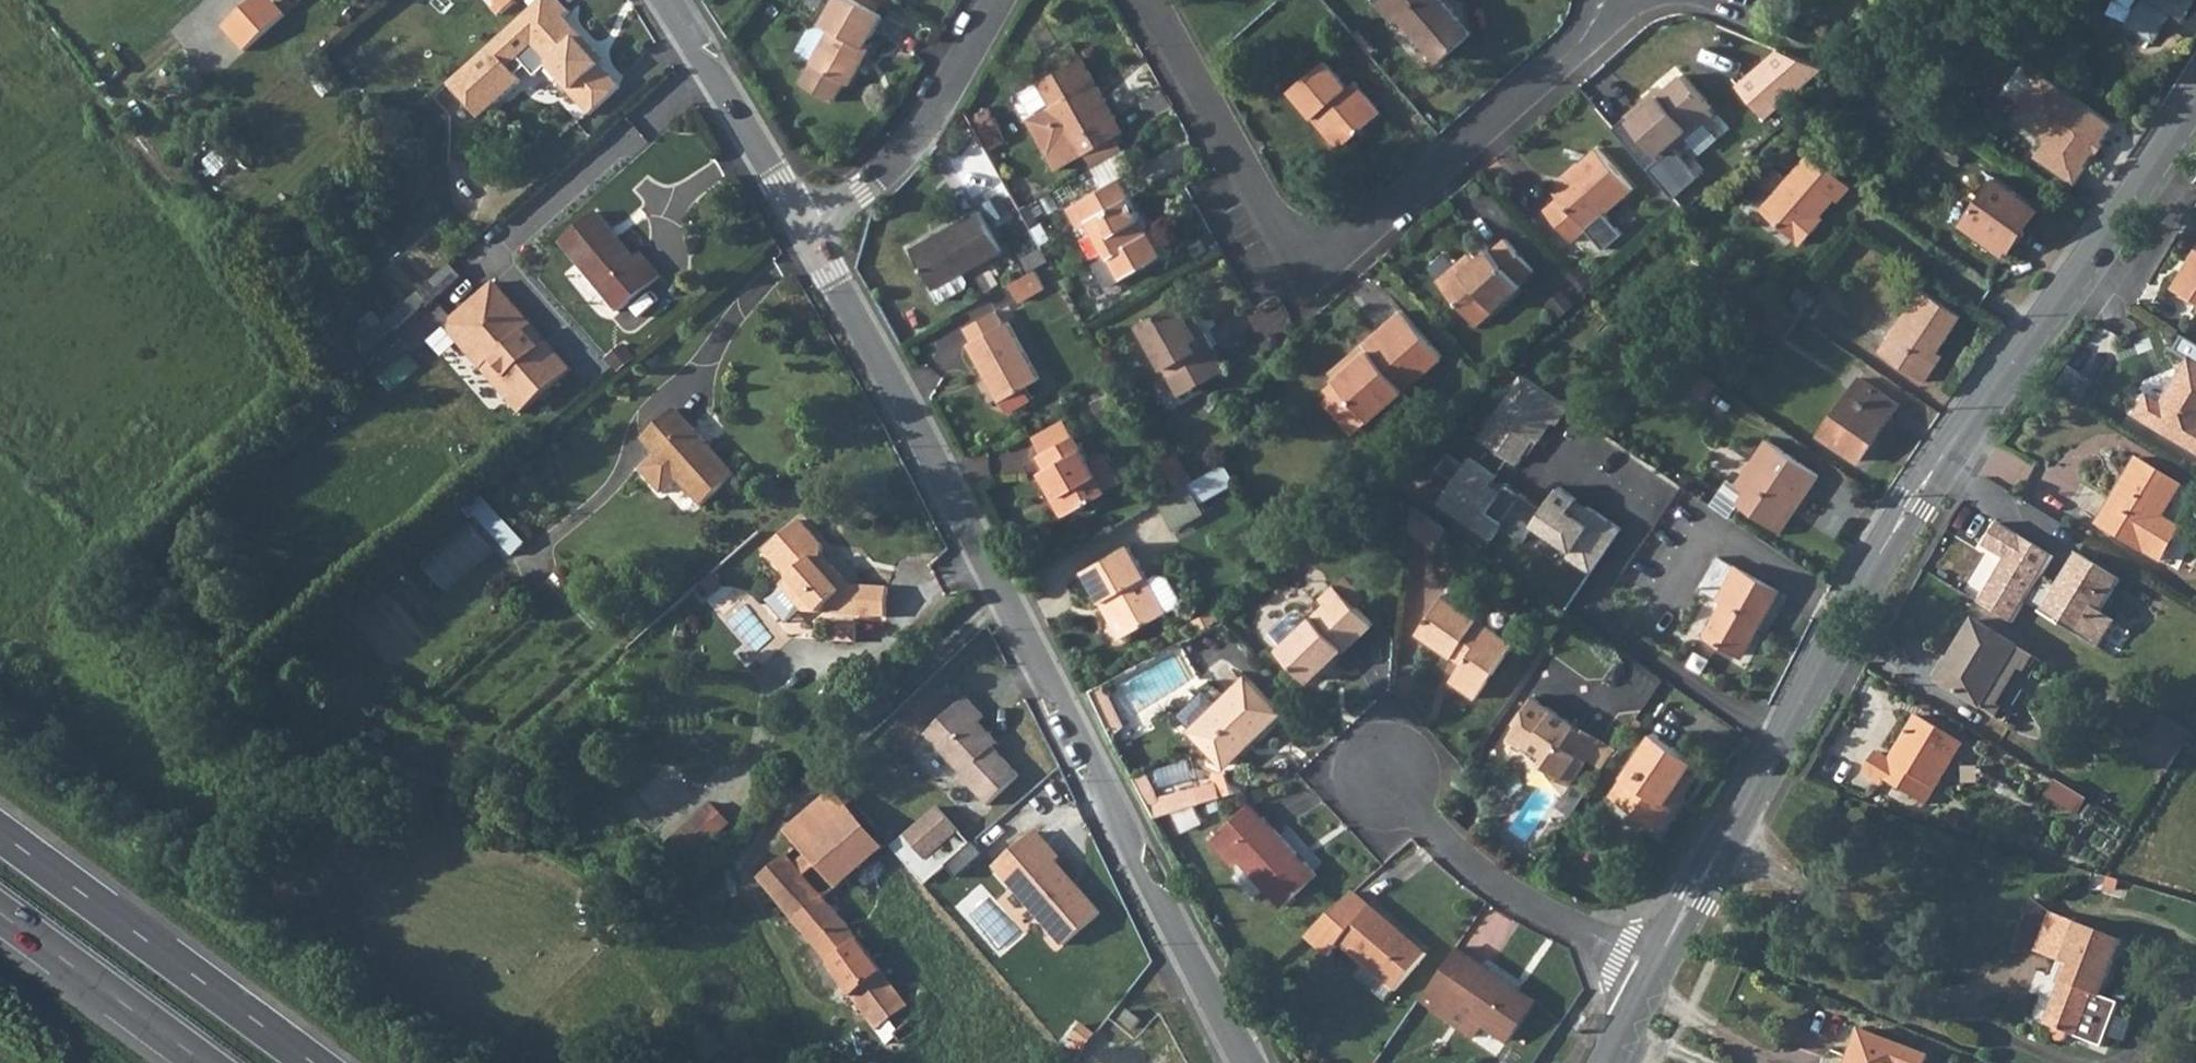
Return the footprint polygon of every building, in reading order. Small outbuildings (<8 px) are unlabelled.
[(252,1),(273,26),(287,14),(274,0),(253,0),(252,1)] [(561,0),(541,0),(448,82),(480,118),(522,80),(509,65),(519,57),(535,75),(546,65),(590,114),(621,86),(601,63),(599,65),(590,55),(596,50),(566,16),(571,12),(561,0)] [(505,9),(515,0),(497,0),(505,9)] [(884,13),(860,0),(834,0),(822,22),(831,27),(812,61),(813,62),(801,82),(834,101),(845,81),(850,83),(863,60),(859,57),(884,13)] [(1394,21),(1401,15),(1409,8),(1403,0),(1378,0),(1377,1),(1394,21)] [(1409,8),(1401,15),(1441,60),(1474,31),(1446,0),(1403,0),(1409,8)] [(2168,6),(2184,16),(2194,0),(2172,0),(2168,6)] [(273,26),(252,1),(224,26),(246,51),(273,26)] [(863,60),(874,42),(869,39),(859,57),(863,60)] [(1769,116),(1813,72),(1784,43),(1740,86),(1769,116)] [(601,63),(602,64),(606,61),(596,50),(590,55),(599,65),(601,63)] [(1116,118),(1081,56),(1039,80),(1052,104),(1027,118),(1056,169),(1119,134),(1111,120),(1116,118)] [(526,64),(519,57),(509,65),(516,73),(526,64)] [(1348,86),(1325,59),(1291,89),(1314,117),(1321,111),(1347,141),(1382,112),(1355,80),(1348,86)] [(1712,106),(1684,73),(1656,97),(1653,93),(1626,116),(1662,157),(1676,145),(1672,141),(1712,106)] [(2115,122),(2044,73),(2015,116),(2048,139),(2036,156),(2076,183),(2089,165),(2086,164),(2097,148),(2093,146),(2099,138),(2103,140),(2115,122)] [(1321,111),(1314,117),(1340,147),(1347,141),(1321,111)] [(1111,120),(1119,134),(1124,131),(1116,118),(1111,120)] [(2099,138),(2093,146),(2097,148),(2096,150),(2099,151),(2106,141),(2103,139),(2103,140),(2099,138)] [(1633,187),(1598,147),(1580,163),(1583,167),(1555,191),(1559,196),(1545,209),(1572,241),(1587,228),(1605,248),(1623,232),(1605,212),(1633,187)] [(1128,148),(1094,166),(1105,186),(1119,178),(1139,167),(1128,148)] [(1814,152),(1762,208),(1802,244),(1818,225),(1814,221),(1820,215),(1836,198),(1839,200),(1852,186),(1814,152)] [(1583,167),(1580,163),(1551,187),(1555,191),(1583,167)] [(2038,207),(1997,177),(1968,217),(2007,244),(2009,247),(2038,207)] [(1162,254),(1119,178),(1105,186),(1074,204),(1085,223),(1092,219),(1111,254),(1123,276),(1162,254)] [(1067,208),(1078,227),(1085,223),(1074,204),(1067,208)] [(635,257),(597,210),(561,240),(578,262),(619,311),(662,276),(641,251),(635,257)] [(1002,249),(980,210),(911,248),(933,287),(934,287),(963,271),(1002,249)] [(1814,221),(1818,225),(1824,219),(1820,215),(1814,221)] [(1963,224),(2002,251),(2007,244),(1968,217),(1963,224)] [(1535,269),(1507,237),(1492,249),(1490,247),(1476,258),(1443,287),(1476,325),(1523,284),(1520,281),(1535,269)] [(1035,269),(1048,261),(1041,248),(1022,259),(1029,272),(1035,269)] [(1471,253),(1438,281),(1443,287),(1476,258),(1471,253)] [(1111,254),(1095,263),(1107,285),(1123,276),(1111,254)] [(2176,291),(2195,303),(2195,258),(2176,291)] [(429,305),(462,277),(451,264),(418,293),(426,302),(429,305)] [(1035,269),(1029,272),(1010,283),(1020,301),(1045,287),(1035,269)] [(934,287),(942,300),(967,286),(969,281),(963,271),(934,287)] [(531,328),(491,287),(451,325),(450,340),(494,386),(503,377),(519,393),(509,402),(524,417),(572,371),(546,344),(545,345),(530,329),(531,328)] [(1938,351),(1962,315),(1922,287),(1879,350),(1925,381),(1938,362),(1933,358),(1938,351)] [(353,349),(361,359),(426,302),(418,293),(353,349)] [(1198,322),(1184,298),(1140,322),(1177,388),(1194,378),(1198,384),(1226,369),(1205,332),(1204,333),(1198,336),(1193,325),(1198,322)] [(1008,321),(1003,324),(995,310),(967,325),(974,339),(969,342),(1001,400),(1025,387),(1040,379),(1008,321)] [(1443,355),(1403,310),(1365,343),(1370,349),(1336,379),(1326,387),(1331,393),(1324,399),(1354,433),(1443,355)] [(1198,336),(1204,333),(1198,322),(1193,325),(1198,336)] [(1370,349),(1365,343),(1331,373),(1336,379),(1370,349)] [(1938,362),(1943,354),(1938,351),(1933,358),(1938,362)] [(2191,360),(2182,374),(2163,405),(2150,396),(2137,417),(2193,451),(2195,446),(2195,363),(2194,361),(2191,360)] [(1521,375),(1480,437),(1521,465),(1554,421),(1559,424),(1570,407),(1521,375)] [(503,377),(494,386),(509,402),(519,393),(503,377)] [(1899,404),(1860,377),(1821,434),(1859,461),(1899,404)] [(1177,388),(1181,394),(1198,384),(1194,378),(1177,388)] [(1007,412),(1031,399),(1025,387),(1001,400),(1007,412)] [(702,505),(736,475),(677,407),(642,438),(657,454),(640,468),(662,492),(678,478),(702,505)] [(1042,452),(1074,434),(1066,419),(1034,438),(1042,452)] [(1074,434),(1042,452),(1041,452),(1049,466),(1046,468),(1044,469),(1056,489),(1059,487),(1072,511),(1107,491),(1106,490),(1091,462),(1075,433),(1074,434)] [(1806,493),(1819,474),(1768,439),(1736,485),(1746,492),(1739,504),(1775,529),(1801,490),(1806,493)] [(1049,466),(1041,452),(1038,454),(1046,468),(1049,466)] [(1176,452),(1162,460),(1178,489),(1192,481),(1176,452)] [(1108,453),(1091,462),(1106,490),(1123,480),(1108,453)] [(1454,480),(1437,505),(1494,540),(1525,496),(1471,458),(1466,465),(1450,454),(1439,470),(1454,480)] [(2142,461),(2138,459),(2114,499),(2118,501),(2142,461)] [(2141,550),(2181,484),(2142,461),(2118,501),(2114,499),(2099,524),(2141,550)] [(1177,530),(1210,514),(1204,501),(1240,483),(1230,463),(1191,482),(1193,485),(1163,500),(1177,530)] [(1039,471),(1064,515),(1072,511),(1059,487),(1056,489),(1044,469),(1039,471)] [(1711,503),(1714,505),(1730,517),(1739,504),(1746,492),(1736,485),(1728,479),(1711,503)] [(2145,552),(2184,486),(2181,484),(2141,550),(2145,552)] [(1562,487),(1535,525),(1575,550),(1569,556),(1592,574),(1626,528),(1562,487)] [(1775,529),(1780,532),(1806,493),(1801,490),(1775,529)] [(472,511),(516,557),(532,542),(488,496),(472,511)] [(1409,529),(1435,547),(1448,528),(1412,503),(1409,529)] [(801,519),(766,550),(789,577),(781,584),(804,610),(820,611),(828,604),(836,613),(844,605),(852,614),(887,617),(889,587),(851,584),(833,564),(829,567),(822,558),(823,544),(801,519)] [(425,564),(449,588),(494,543),(470,520),(425,564)] [(2015,623),(2057,557),(1999,524),(1986,548),(2007,559),(1978,605),(2015,623)] [(1111,596),(1131,631),(1167,611),(1166,610),(1179,603),(1181,597),(1169,576),(1158,573),(1149,579),(1129,543),(1084,568),(1102,601),(1111,596)] [(2102,611),(2122,579),(2081,554),(2061,586),(2064,588),(2048,615),(2101,647),(2117,621),(2102,611)] [(1779,590),(1718,555),(1700,587),(1724,600),(1706,634),(1743,655),(1779,590)] [(1337,585),(1356,605),(1365,597),(1345,577),(1337,585)] [(1356,605),(1337,585),(1335,583),(1320,596),(1325,601),(1306,620),(1299,612),(1291,612),(1271,631),(1283,642),(1278,647),(1310,679),(1343,647),(1345,650),(1373,622),(1356,605)] [(1515,641),(1445,593),(1418,632),(1452,656),(1457,649),(1467,656),(1462,663),(1451,680),(1476,697),(1515,641)] [(1102,601),(1122,636),(1131,631),(1111,596),(1102,601)] [(1984,626),(2018,646),(2022,639),(1988,619),(1984,626)] [(2006,722),(2043,661),(2018,646),(1984,626),(1975,620),(1939,681),(2006,722)] [(1457,649),(1452,656),(1462,663),(1467,656),(1457,649)] [(1193,727),(1192,728),(1224,762),(1251,735),(1253,737),(1281,711),(1247,675),(1218,703),(1193,727)] [(1093,688),(1115,733),(1125,724),(1104,682),(1093,688)] [(1193,727),(1218,703),(1205,689),(1179,713),(1193,727)] [(1576,724),(1534,695),(1516,721),(1519,723),(1509,736),(1524,746),(1526,743),(1544,755),(1540,761),(1571,783),(1588,759),(1603,738),(1578,721),(1576,724)] [(986,717),(967,696),(927,735),(964,775),(962,777),(989,805),(1020,775),(989,741),(994,737),(980,722),(986,717)] [(1963,742),(1918,715),(1890,761),(1876,753),(1864,772),(1884,784),(1885,780),(1926,804),(1963,742)] [(1629,729),(1634,733),(1642,722),(1637,717),(1629,729)] [(1641,751),(1653,733),(1647,728),(1634,746),(1641,751)] [(1684,794),(1704,765),(1654,731),(1653,733),(1641,751),(1611,795),(1661,829),(1675,807),(1666,801),(1675,788),(1684,794)] [(1603,738),(1588,759),(1600,766),(1614,746),(1603,738)] [(1215,770),(1219,783),(1222,796),(1232,793),(1226,772),(1221,773),(1215,770)] [(2086,798),(2058,781),(2049,795),(2077,812),(2086,798)] [(1222,796),(1219,783),(1148,802),(1155,816),(1173,811),(1195,804),(1222,796)] [(1155,786),(1142,790),(1148,802),(1161,799),(1155,786)] [(1666,801),(1675,807),(1684,794),(1675,788),(1666,801)] [(838,886),(885,846),(837,790),(789,832),(808,854),(818,864),(838,886)] [(694,863),(737,822),(716,800),(673,841),(694,863)] [(1263,815),(1261,817),(1248,803),(1210,839),(1223,854),(1229,848),(1239,859),(1282,906),(1317,874),(1263,815)] [(1195,804),(1173,811),(1180,829),(1202,820),(1195,804)] [(939,806),(906,835),(927,860),(960,831),(939,806)] [(972,844),(960,831),(927,860),(906,835),(893,846),(925,884),(972,844)] [(1033,834),(993,869),(1060,947),(1097,915),(1072,887),(1067,892),(1061,885),(1062,878),(1050,865),(1056,860),(1033,834)] [(1223,854),(1233,864),(1239,859),(1229,848),(1223,854)] [(796,864),(788,854),(779,860),(758,877),(794,921),(814,942),(830,963),(853,997),(877,1030),(909,1006),(882,971),(859,939),(842,917),(824,897),(805,875),(796,864)] [(818,864),(808,854),(796,864),(805,875),(818,864)] [(1072,887),(1062,878),(1061,885),(1067,892),(1072,887)] [(1355,891),(1307,936),(1329,956),(1340,943),(1365,966),(1394,990),(1395,991),(1427,954),(1355,891)] [(2123,940),(2051,911),(2035,951),(2074,966),(2068,982),(2063,980),(2045,1024),(2053,1028),(2051,1033),(2052,1037),(2056,1040),(2061,1041),(2066,1039),(2068,1033),(2102,1047),(2119,1003),(2101,995),(2123,940)] [(1456,946),(1420,999),(1449,1019),(1459,1004),(1485,1022),(1509,1039),(1536,1001),(1456,946)] [(1356,976),(1385,1001),(1394,990),(1365,966),(1356,976)] [(1459,1004),(1449,1019),(1475,1037),(1485,1022),(1459,1004)] [(1135,1028),(1142,1019),(1130,1010),(1122,1019),(1135,1028)] [(1478,1041),(1500,1056),(1509,1042),(1488,1027),(1478,1041)] [(1929,1056),(1861,1030),(1850,1058),(1854,1059),(1853,1062),(1927,1062),(1929,1056)]
